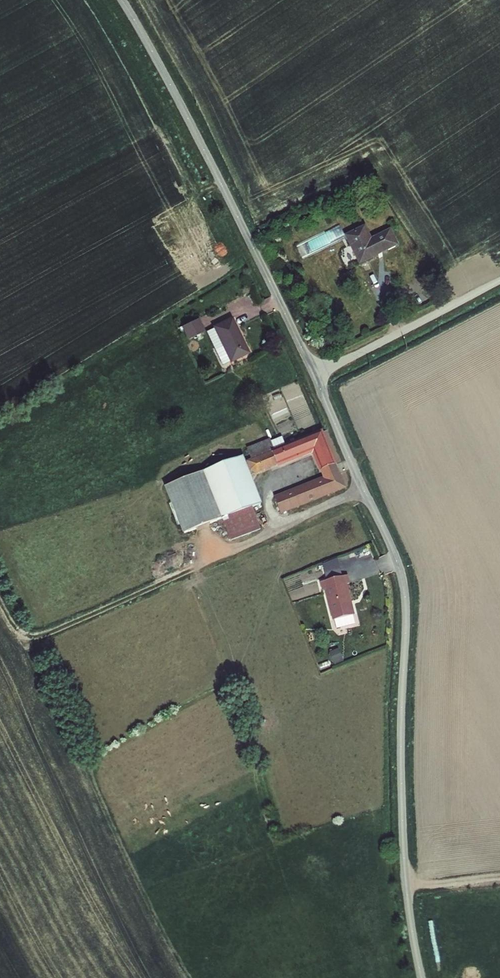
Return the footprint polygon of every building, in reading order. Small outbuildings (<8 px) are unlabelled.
[(365,224),(344,234),(359,264),(399,244),(391,227),(372,237),(365,224)] [(250,353),(232,316),(212,325),(213,328),(230,362),(230,363),(250,353)] [(205,331),(199,317),(181,326),(188,339),(205,331)] [(222,365),(230,362),(213,328),(206,331),(222,365)] [(272,441),(271,438),(247,447),(252,458),(247,460),(251,470),(257,474),(279,465),(280,467),(313,453),(319,470),(321,470),(337,463),(323,429),(286,444),(283,436),(272,441)] [(263,504),(244,454),(165,486),(184,533),(223,518),(231,540),(262,529),(253,507),(263,504)] [(340,471),(337,463),(321,470),(324,476),(340,471)] [(347,487),(340,471),(324,476),(274,496),(281,514),(347,487)] [(322,564),(326,580),(342,576),(338,558),(322,564)] [(350,583),(348,575),(342,576),(326,580),(320,582),(322,591),(325,590),(332,620),(335,620),(353,615),(355,614),(348,584),(350,583)] [(353,615),(335,620),(337,628),(355,624),(353,615)] [(344,661),(339,648),(329,652),(335,665),(344,661)]
